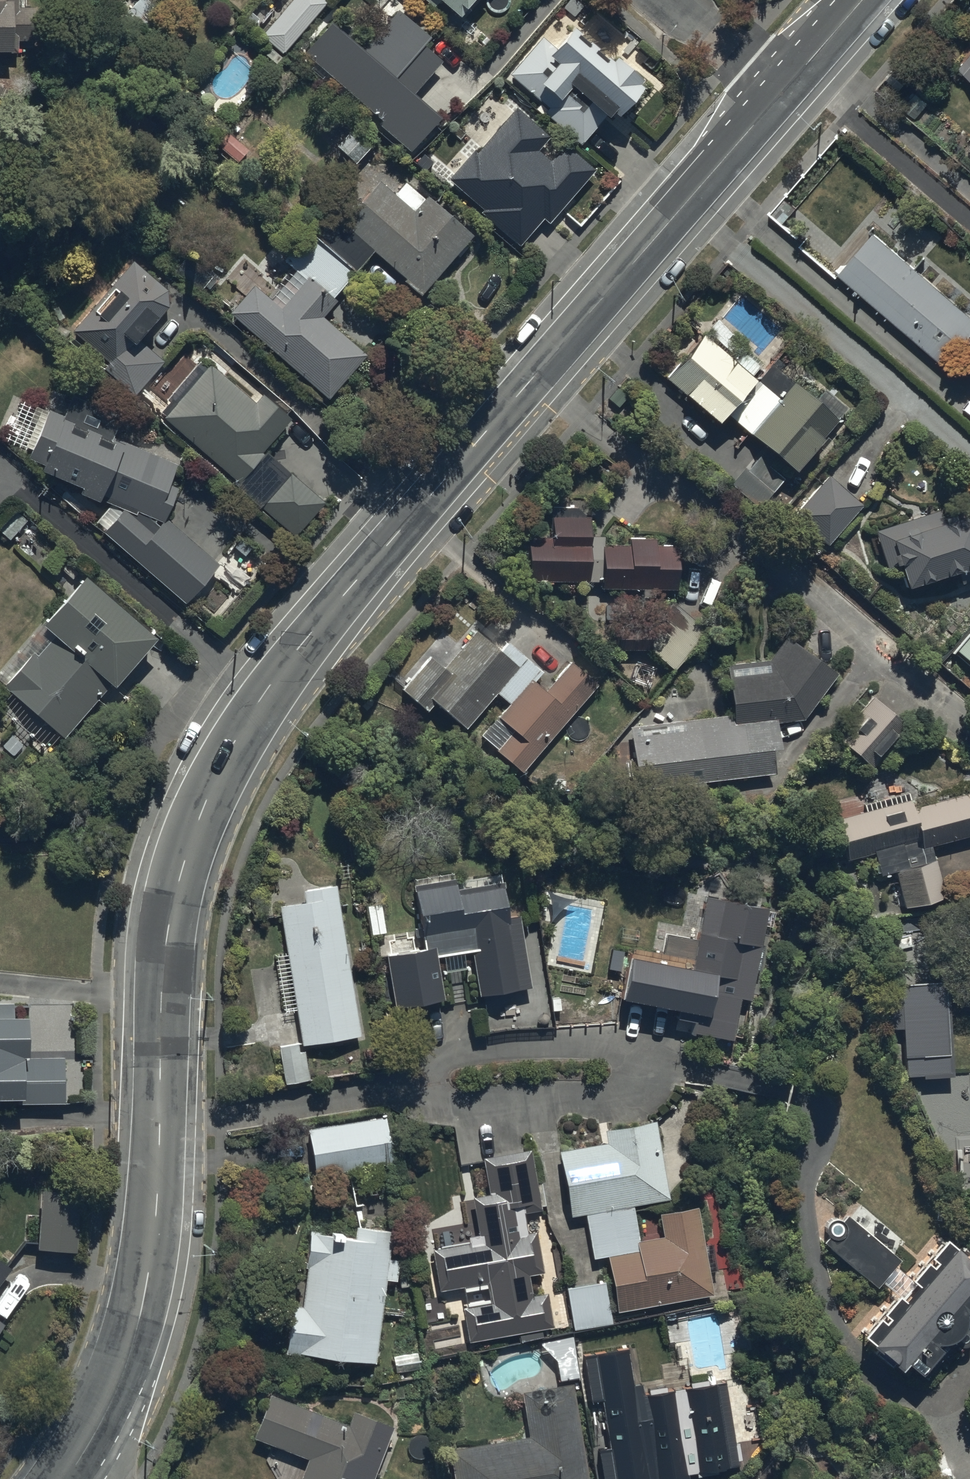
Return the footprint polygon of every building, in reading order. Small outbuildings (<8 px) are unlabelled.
[(13,62),(13,51),(37,51),(37,14),(20,14),(20,11),(25,11),(25,0),(0,0),(0,62),(13,62)] [(143,0),(141,0),(118,27),(138,44),(162,16),(143,0)] [(261,42),(282,60),(329,8),(320,0),(298,0),(261,42)] [(481,33),(465,19),(481,0),(413,0),(432,16),(434,14),(448,26),(445,30),(468,49),(481,33)] [(441,67),(423,52),(431,44),(398,15),(362,56),(356,52),(363,44),(336,21),(304,58),(382,126),(379,130),(418,164),(447,130),(412,100),(441,67)] [(504,81),(579,149),(600,127),(604,130),(614,119),(621,126),(644,102),(637,95),(639,92),(574,31),(555,54),(542,42),(504,81)] [(471,157),(447,184),(521,252),(544,225),(548,229),(593,177),(563,151),(549,167),(536,156),(548,142),(514,114),(474,160),(471,157)] [(355,131),(336,153),(355,171),(374,149),(355,131)] [(317,243),(357,280),(374,260),(420,301),(472,242),(427,203),(425,206),(405,188),(395,200),(380,187),(343,228),(337,222),(317,243)] [(334,305),(357,280),(317,244),(309,236),(284,264),(290,270),(272,289),(278,295),(269,305),(254,291),(230,318),(328,406),(367,363),(324,324),(338,308),(334,305)] [(875,238),(841,278),(945,367),(969,339),(969,319),(875,238)] [(168,296),(133,266),(72,337),(107,368),(103,373),(134,401),(165,366),(143,347),(160,329),(157,327),(169,313),(168,296)] [(737,342),(731,349),(729,351),(703,328),(665,371),(717,412),(723,405),(792,464),(836,414),(794,376),(780,392),(753,369),(759,361),(737,342)] [(177,410),(173,406),(162,418),(167,423),(166,425),(239,489),(265,460),(262,458),(291,425),(263,400),(255,409),(210,369),(177,410)] [(43,413),(24,462),(40,469),(35,480),(75,497),(74,502),(92,510),(94,505),(103,508),(86,526),(181,610),(215,572),(161,523),(173,493),(165,489),(172,468),(109,441),(117,424),(66,402),(59,419),(43,413)] [(860,498),(828,470),(794,511),(825,538),(860,498)] [(290,477),(259,512),(294,544),(326,509),(290,477)] [(527,531),(527,576),(599,577),(599,584),(677,585),(678,542),(656,542),(656,533),(630,533),(630,539),(604,539),(604,529),(589,529),(589,511),(550,510),(550,531),(527,531)] [(872,537),(884,576),(897,572),(901,588),(969,567),(969,523),(968,515),(940,523),(938,517),(872,537)] [(85,578),(42,627),(51,635),(36,652),(32,649),(1,684),(63,734),(107,685),(111,689),(154,641),(85,578)] [(632,643),(631,654),(644,654),(661,669),(667,661),(672,666),(707,625),(673,596),(632,643)] [(731,710),(628,722),(637,784),(773,768),(770,739),(778,738),(776,716),(801,712),(837,666),(794,621),(768,655),(726,660),(731,710)] [(429,648),(401,680),(427,703),(434,694),(466,722),(497,687),(509,699),(481,730),(520,764),(596,679),(571,657),(546,685),(534,675),(540,667),(512,642),(505,650),(474,623),(442,659),(429,648)] [(952,646),(969,660),(969,625),(952,646)] [(876,693),(839,734),(870,763),(908,722),(876,693)] [(835,819),(846,864),(874,856),(879,875),(894,871),(903,906),(943,895),(930,845),(969,835),(969,793),(912,808),(910,800),(835,819)] [(628,941),(618,986),(695,1001),(690,1028),(719,1034),(721,1027),(738,1031),(746,989),(755,991),(766,939),(773,941),(777,918),(772,917),(775,901),(757,897),(763,866),(712,856),(696,933),(666,927),(662,948),(628,941)] [(384,943),(392,997),(441,989),(434,948),(471,942),(478,987),(529,979),(517,910),(509,911),(503,874),(454,882),(452,871),(413,878),(423,936),(384,943)] [(302,895),(277,900),(302,1041),(361,1030),(334,879),(301,885),(302,895)] [(63,1101),(62,1053),(26,1053),(26,1021),(13,1021),(13,1006),(0,1007),(0,1101),(63,1101)] [(297,1040),(278,1042),(282,1078),(308,1075),(305,1048),(298,1049),(297,1040)] [(385,1111),(305,1121),(312,1170),(392,1160),(385,1111)] [(637,1236),(631,1200),(669,1193),(654,1116),(602,1125),(604,1137),(557,1145),(570,1210),(584,1207),(593,1255),(606,1252),(616,1306),(713,1288),(696,1200),(659,1206),(664,1231),(637,1236)] [(462,1301),(467,1335),(551,1322),(545,1287),(530,1289),(527,1270),(542,1267),(535,1227),(525,1229),(522,1209),(539,1206),(529,1145),(482,1153),(488,1188),(472,1190),(478,1228),(467,1229),(468,1237),(431,1244),(438,1286),(487,1278),(490,1296),(462,1301)] [(826,1235),(822,1242),(875,1286),(879,1282),(889,1292),(876,1305),(881,1309),(877,1313),(875,1310),(858,1327),(894,1362),(902,1354),(924,1375),(953,1343),(954,1344),(955,1344),(956,1345),(957,1345),(957,1346),(958,1346),(959,1346),(960,1346),(961,1346),(962,1346),(963,1346),(964,1346),(965,1345),(966,1345),(966,1344),(967,1344),(967,1343),(968,1343),(968,1342),(969,1342),(969,1341),(969,1340),(969,1339),(969,1338),(969,1337),(969,1336),(969,1335),(969,1334),(969,1333),(968,1333),(968,1332),(967,1331),(966,1330),(969,1326),(969,1254),(940,1229),(905,1272),(909,1276),(907,1279),(892,1266),(898,1259),(846,1215),(841,1220),(840,1220),(840,1219),(839,1218),(838,1218),(837,1218),(836,1217),(835,1217),(834,1217),(833,1217),(832,1217),(831,1217),(830,1218),(829,1218),(828,1218),(828,1219),(827,1219),(826,1220),(825,1221),(824,1222),(824,1223),(824,1224),(823,1224),(823,1225),(823,1226),(823,1227),(823,1228),(823,1229),(823,1230),(823,1231),(824,1232),(824,1233),(826,1235)] [(288,1299),(284,1345),(374,1358),(385,1274),(395,1275),(396,1253),(388,1252),(392,1224),(354,1218),(352,1227),(309,1222),(304,1260),(306,1260),(301,1300),(288,1299)] [(13,1277),(0,1266),(0,1293),(13,1277)] [(604,1277),(566,1283),(571,1322),(610,1316),(604,1277)] [(607,1478),(655,1478),(688,1474),(688,1469),(696,1468),(696,1464),(736,1459),(725,1376),(684,1381),(685,1384),(673,1386),(673,1384),(640,1388),(647,1435),(602,1441),(607,1478)] [(455,1478),(587,1478),(571,1377),(520,1386),(527,1432),(449,1444),(455,1478)] [(268,1388),(251,1431),(308,1453),(298,1478),(367,1478),(391,1418),(352,1403),(346,1418),(268,1388)]
